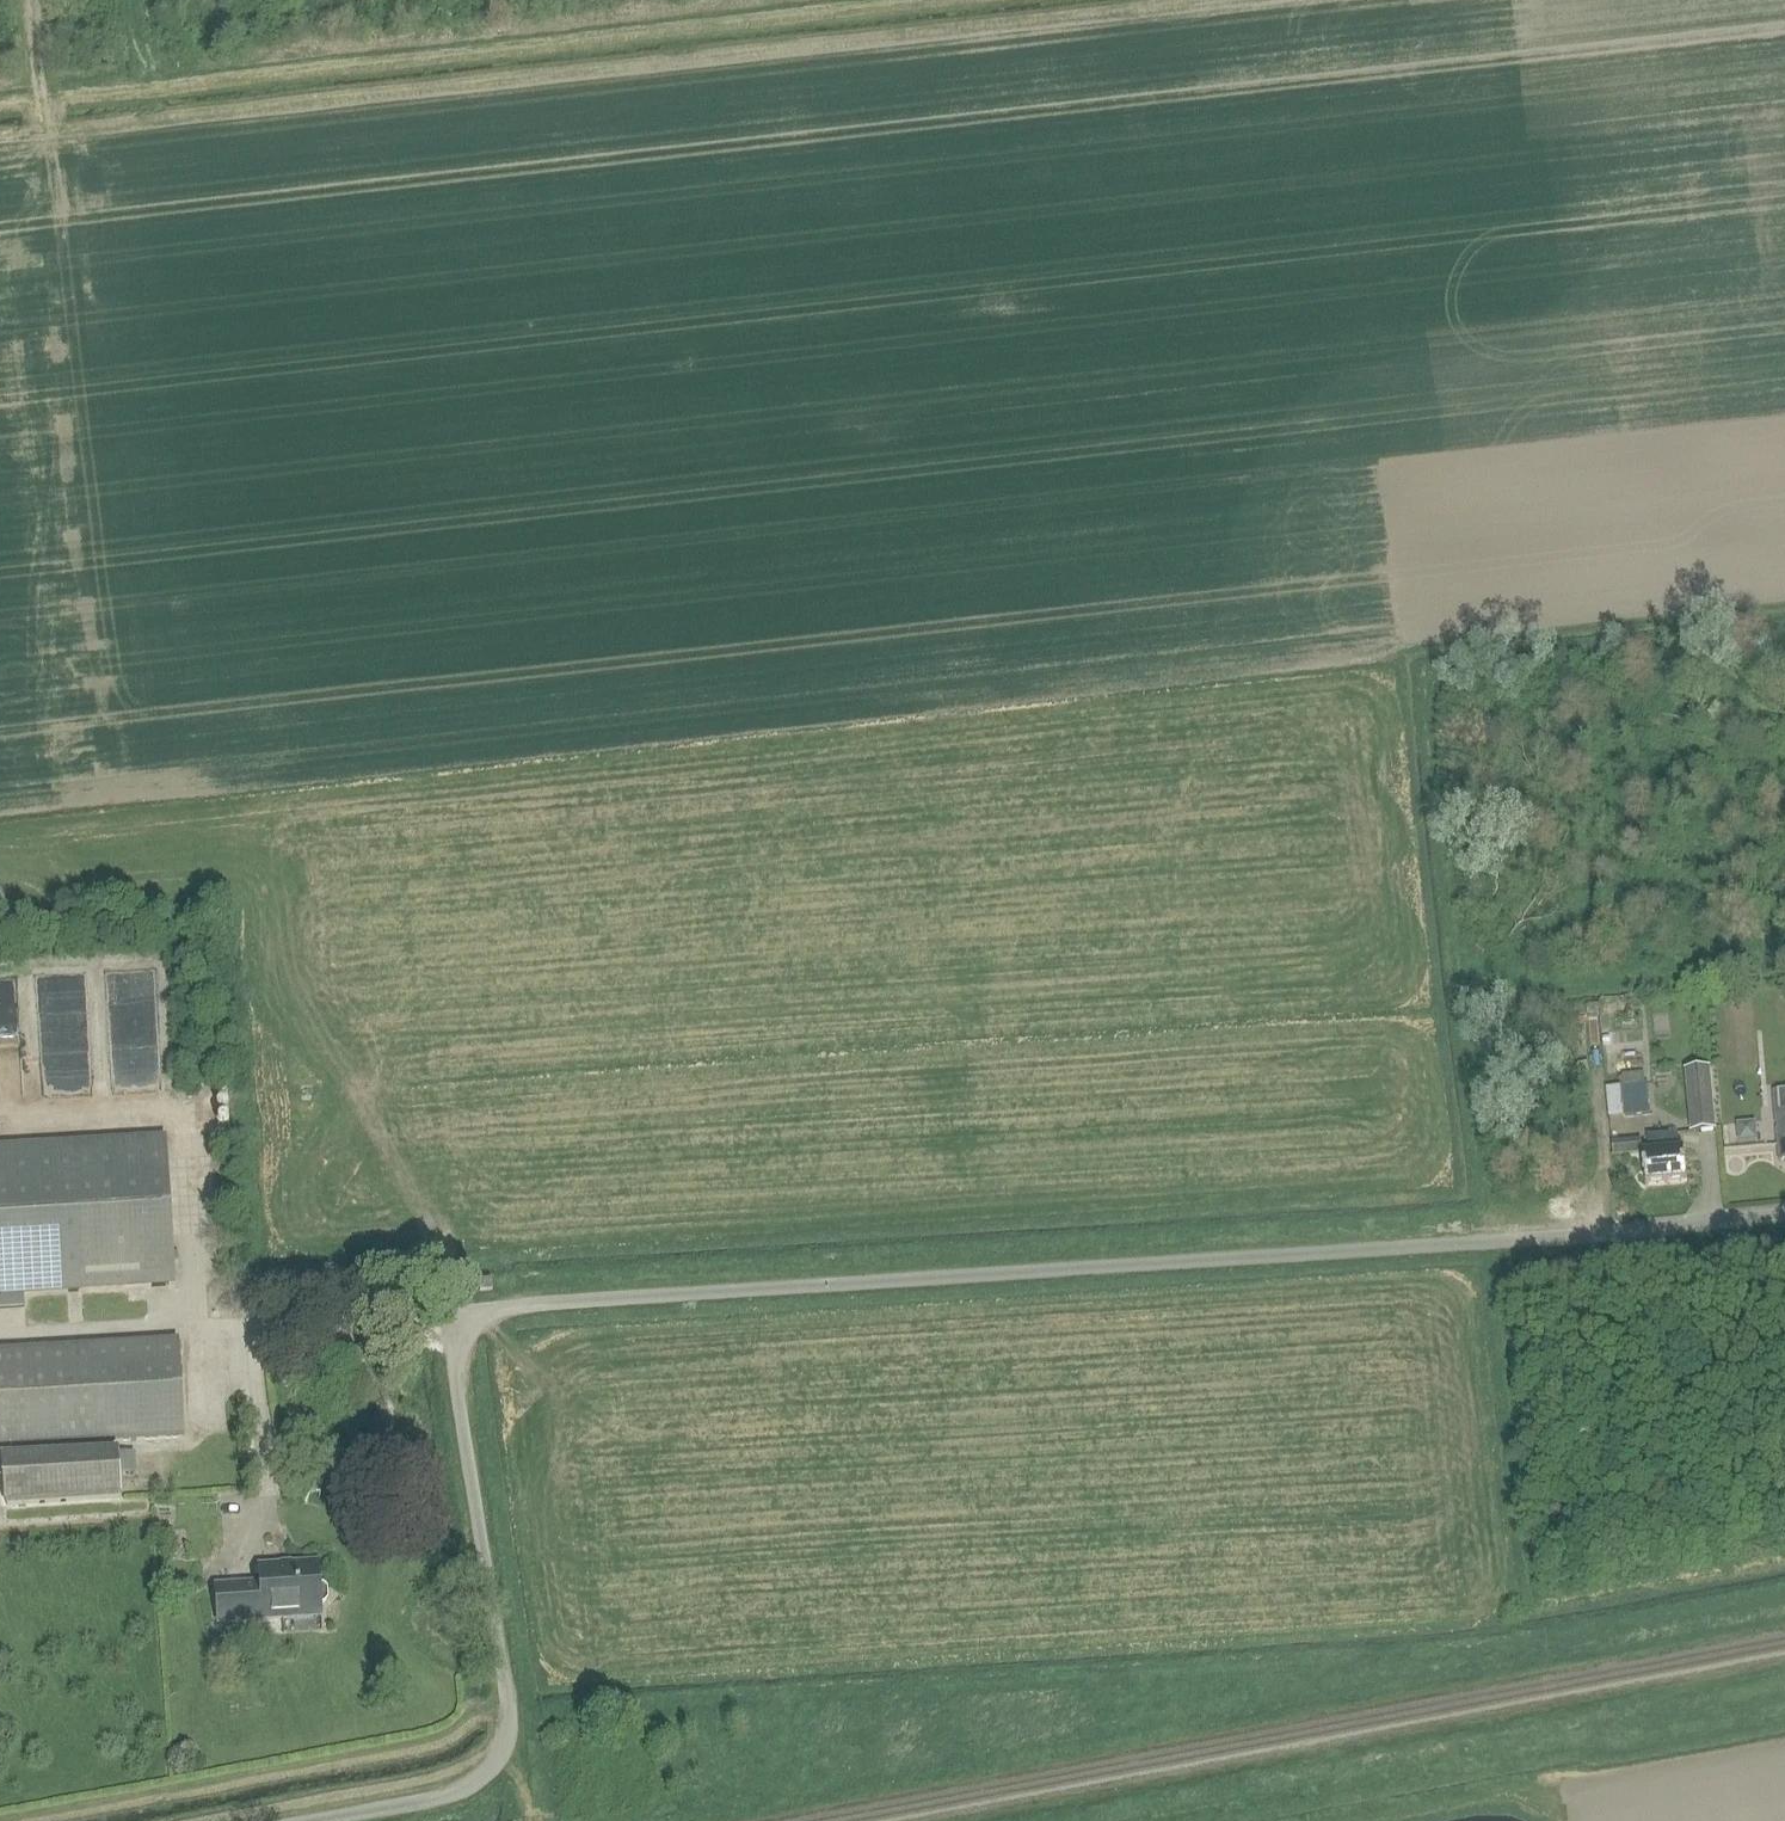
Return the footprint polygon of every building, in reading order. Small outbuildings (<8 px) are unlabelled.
[(1712,1067),(1686,1069),(1692,1131),(1718,1129),(1712,1067)] [(1620,1094),(1605,1096),(1609,1123),(1624,1122),(1623,1119),(1650,1115),(1646,1084),(1619,1087),(1620,1094)] [(1778,1091),(1779,1110),(1776,1110),(1779,1160),(1784,1160),(1784,1090),(1778,1091)] [(1745,1138),(1763,1137),(1762,1122),(1744,1123),(1745,1138)] [(1644,1150),(1646,1175),(1646,1181),(1687,1178),(1685,1148),(1680,1149),(1679,1133),(1648,1135),(1649,1150),(1644,1150)] [(174,1288),(164,1138),(0,1149),(0,1299),(174,1288)] [(478,1292),(491,1292),(490,1281),(477,1282),(478,1292)] [(175,1342),(0,1353),(0,1452),(182,1440),(175,1342)] [(118,1500),(116,1455),(0,1462),(0,1467),(4,1508),(118,1500)] [(162,1523),(182,1522),(181,1499),(160,1500),(162,1523)] [(215,1589),(218,1625),(283,1621),(283,1614),(319,1612),(318,1605),(322,1605),(325,1601),(324,1591),(321,1588),(317,1588),(315,1564),(257,1569),(259,1586),(215,1589)]
